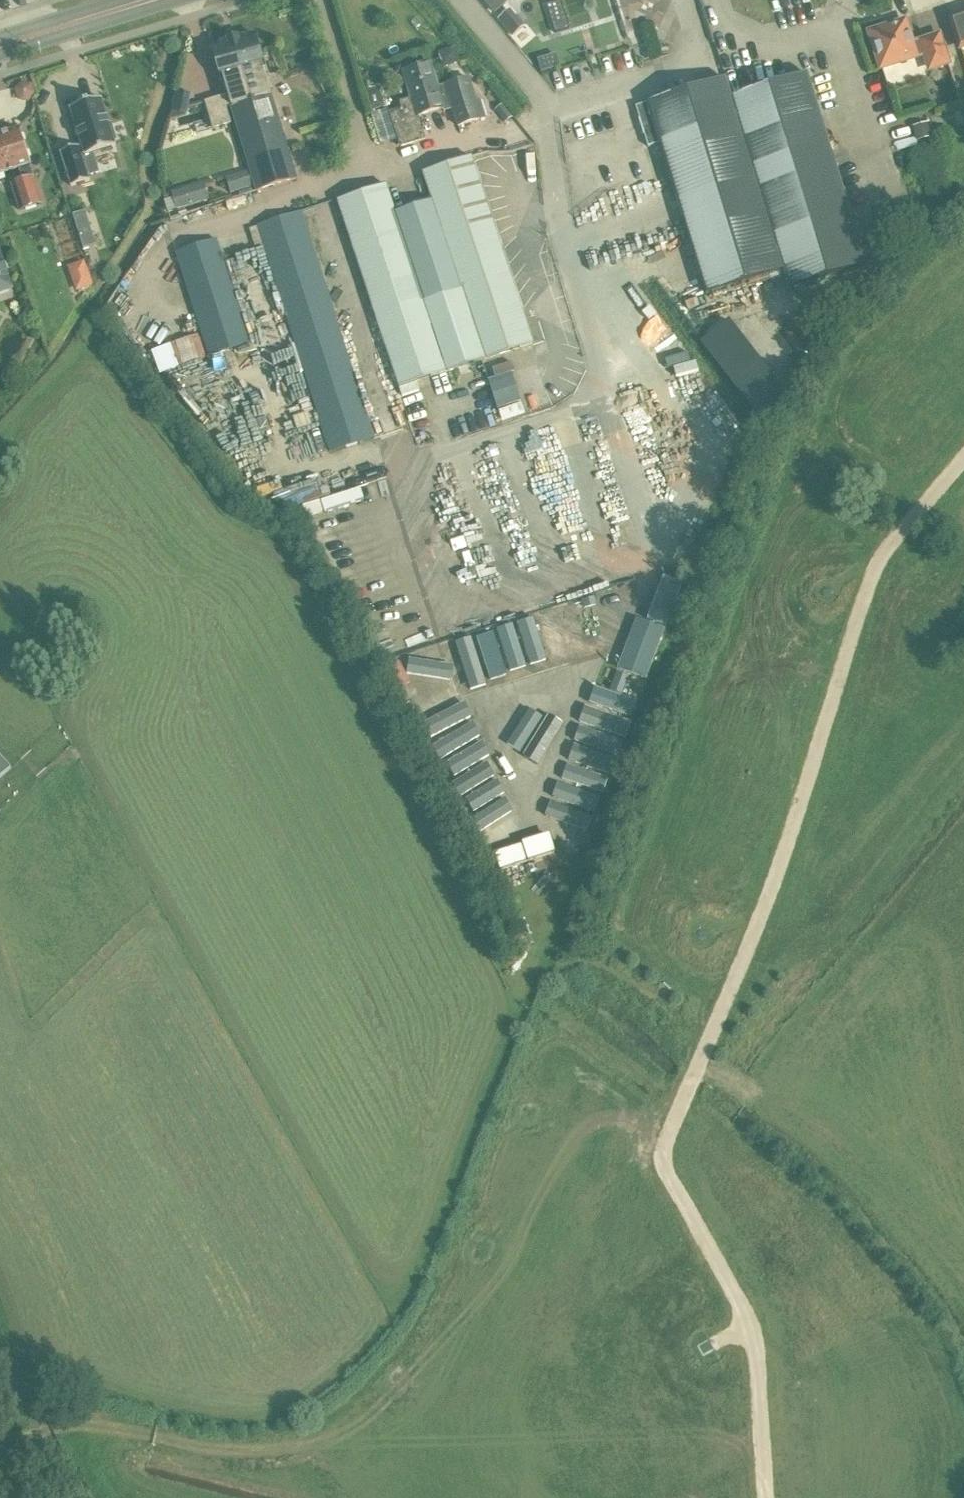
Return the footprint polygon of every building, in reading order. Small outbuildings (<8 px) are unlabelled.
[(953,20),(961,46),(963,45),(963,16),(953,20)] [(913,45),(905,22),(871,33),(882,67),(916,56),(916,55),(925,52),(931,68),(948,62),(939,36),(922,41),(922,42),(913,45)] [(296,179),(266,79),(262,67),(264,66),(254,34),(229,42),(239,75),(241,75),(242,79),(240,80),(245,95),(249,94),(250,100),(238,104),(237,98),(230,100),(232,104),(230,105),(249,169),(254,186),(256,191),(296,179)] [(205,102),(213,128),(231,123),(226,106),(230,105),(232,104),(230,100),(237,98),(238,104),(250,100),(249,94),(245,95),(240,80),(242,79),(241,75),(239,75),(229,42),(212,47),(222,79),(224,79),(228,95),(205,102)] [(456,52),(451,49),(443,52),(440,57),(442,62),(447,65),(455,63),(458,58),(456,52)] [(444,108),(438,88),(431,63),(403,71),(411,98),(400,101),(402,108),(390,112),(398,139),(401,147),(425,139),(418,116),(444,108)] [(784,270),(783,270),(789,289),(867,265),(808,74),(732,97),(731,97),(784,270)] [(469,78),(438,88),(444,108),(452,105),(458,126),(485,118),(480,101),(476,102),(469,78)] [(783,270),(784,270),(731,97),(732,97),(726,78),(648,102),(707,294),(783,270)] [(36,93),(32,83),(21,80),(14,89),(18,99),(28,101),(36,93)] [(79,146),(61,152),(61,153),(71,185),(71,186),(90,180),(88,176),(99,173),(93,153),(116,146),(115,145),(114,141),(116,140),(111,123),(109,124),(101,99),(101,98),(70,108),(70,109),(71,109),(82,146),(79,147),(79,146)] [(661,142),(648,102),(636,106),(648,146),(661,142)] [(505,122),(512,117),(504,107),(498,112),(505,122)] [(918,141),(933,137),(929,123),(914,127),(918,141)] [(19,169),(22,180),(11,183),(19,211),(42,204),(18,129),(0,135),(0,175),(19,169)] [(462,289),(485,359),(532,343),(471,156),(423,172),(462,289)] [(249,169),(234,174),(239,190),(254,186),(249,169)] [(177,210),(210,199),(204,181),(171,192),(177,210)] [(425,301),(386,184),(338,200),(399,387),(447,371),(425,301)] [(85,212),(74,215),(78,227),(88,223),(85,212)] [(301,212),(258,226),(331,451),(374,438),(301,212)] [(217,238),(175,252),(209,358),(251,343),(217,238)] [(11,287),(0,255),(0,290),(11,287)] [(84,259),(67,265),(76,291),(93,285),(84,259)] [(425,301),(447,371),(485,359),(462,289),(425,301)] [(10,768),(0,756),(0,777),(10,768)]
